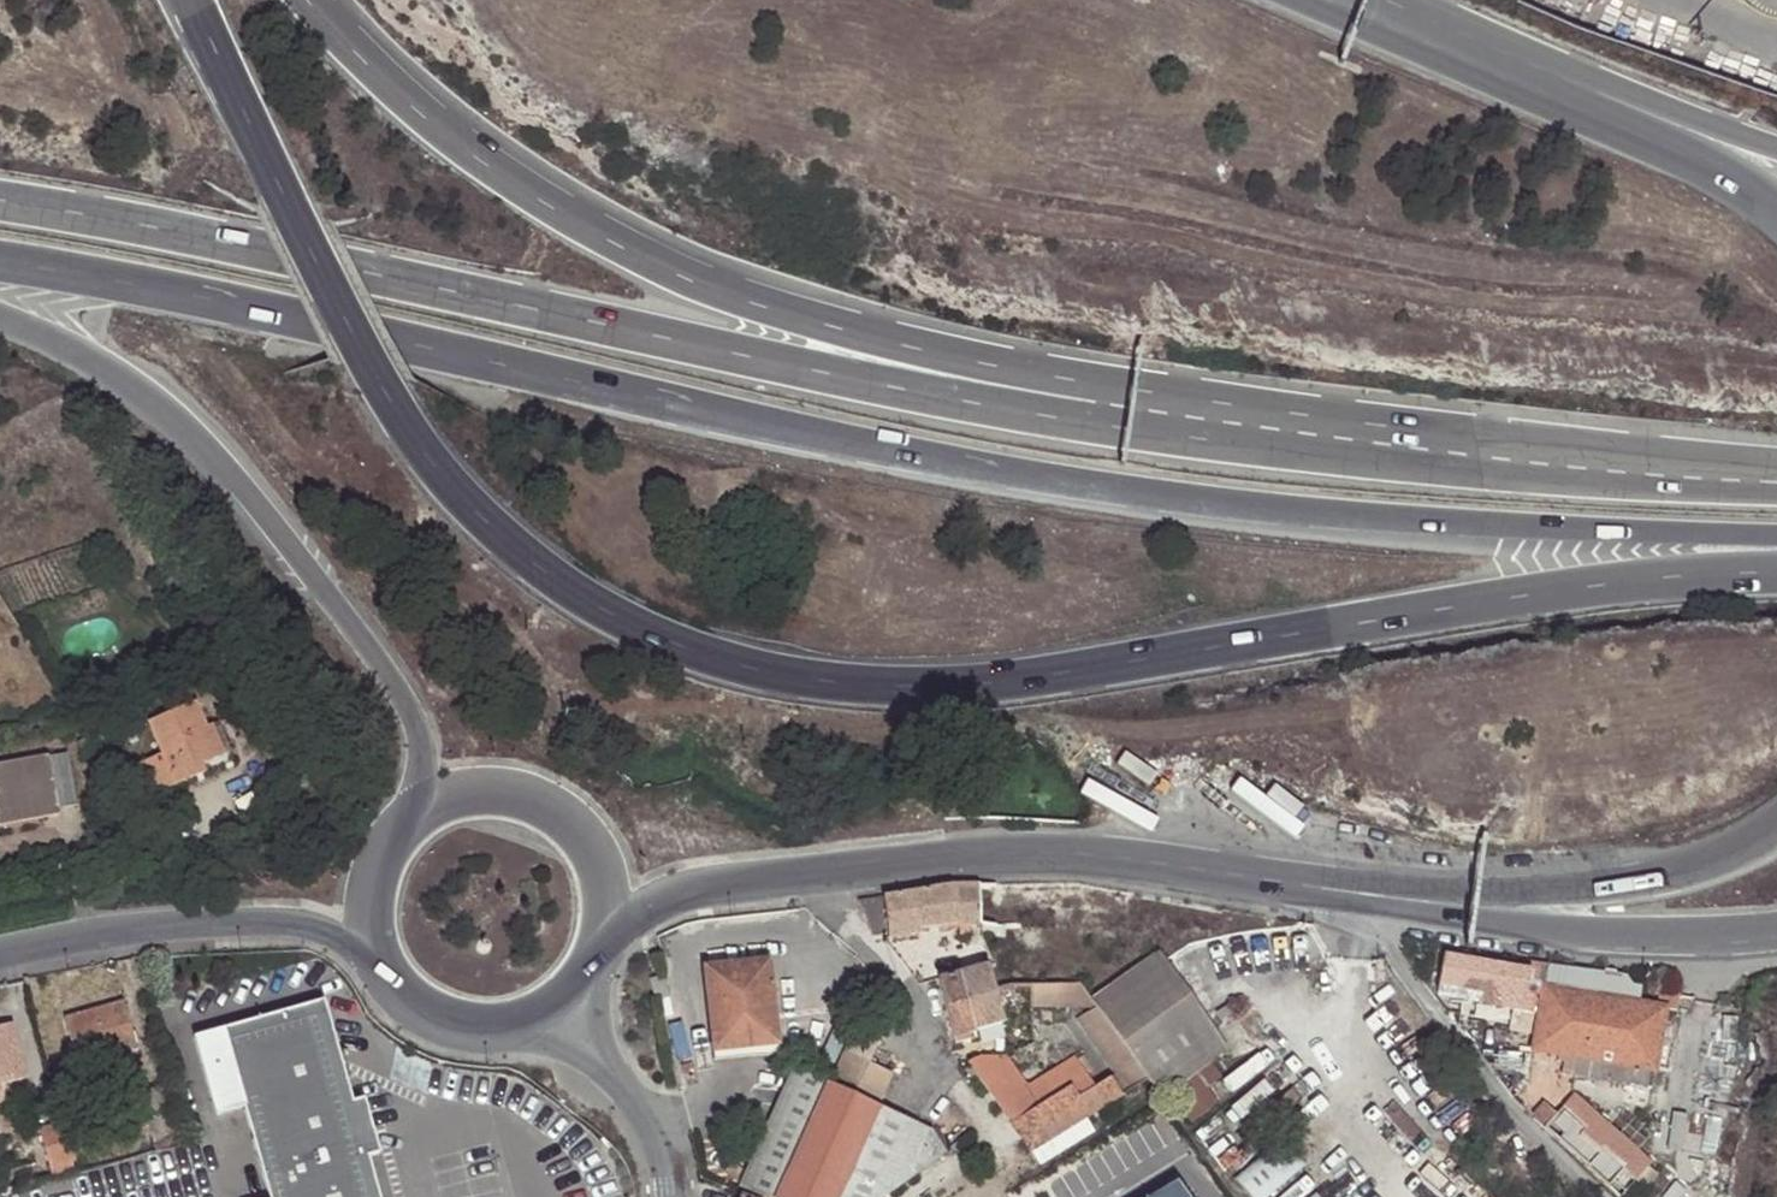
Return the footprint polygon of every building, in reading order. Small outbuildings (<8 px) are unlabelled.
[(220,757),(206,728),(197,704),(149,725),(161,755),(140,764),(153,794),(194,778),(190,770),(204,764),(220,757)] [(214,725),(206,728),(220,757),(226,755),(214,725)] [(40,818),(60,815),(60,806),(76,803),(67,757),(0,769),(0,816),(38,810),(40,818)] [(206,773),(204,764),(190,770),(194,778),(206,773)] [(40,818),(38,810),(0,816),(0,825),(40,818)] [(1004,929),(1005,952),(1045,950),(1043,928),(1052,928),(1051,885),(1023,886),(1004,886),(1004,929)] [(874,939),(881,938),(889,936),(889,940),(920,936),(920,929),(956,926),(980,928),(980,887),(967,886),(953,887),(942,888),(908,894),(858,902),(874,939)] [(1004,886),(980,887),(980,928),(981,939),(998,940),(997,929),(1004,929),(1004,886)] [(1530,971),(1442,955),(1436,994),(1523,1007),(1520,1024),(1536,1027),(1543,990),(1548,967),(1548,964),(1531,961),(1530,971)] [(1154,958),(1092,1003),(1098,1008),(1134,1059),(1149,1079),(1161,1096),(1168,1092),(1210,1062),(1223,1053),(1160,967),(1154,958)] [(753,1050),(781,1047),(771,962),(705,969),(712,1043),(752,1039),(753,1050)] [(1013,987),(1006,964),(996,966),(989,967),(996,990),(1013,987)] [(996,990),(989,967),(959,974),(974,1030),(1005,1022),(996,990)] [(1543,990),(1637,1005),(1640,991),(1631,990),(1624,980),(1548,967),(1543,990)] [(953,1033),(956,1044),(978,1040),(974,1030),(959,974),(939,980),(945,1006),(953,1033)] [(1081,986),(1057,986),(1032,986),(1033,1010),(1098,1008),(1092,1003),(1081,986)] [(1637,1005),(1543,990),(1536,1027),(1532,1051),(1557,1055),(1556,1061),(1561,1062),(1560,1075),(1599,1081),(1600,1069),(1623,1075),(1624,1068),(1633,1068),(1632,1087),(1651,1090),(1665,1010),(1657,1008),(1637,1005)] [(1657,1008),(1665,1010),(1677,1012),(1679,996),(1660,992),(1657,1008)] [(125,1003),(64,1019),(78,1066),(139,1049),(125,1003)] [(1235,1015),(1229,1006),(1217,1014),(1223,1023),(1235,1015)] [(1033,1152),(1149,1079),(1134,1059),(1098,1008),(1078,1024),(1114,1076),(1095,1088),(1075,1059),(1028,1089),(1014,1070),(987,1089),(1021,1136),(1033,1152)] [(190,1044),(213,1124),(245,1115),(267,1196),(378,1196),(369,1165),(379,1163),(366,1109),(352,1112),(326,1011),(190,1044)] [(863,1016),(845,1053),(869,1064),(886,1027),(863,1016)] [(0,1030),(0,1080),(1,1084),(26,1077),(12,1027),(0,1030)] [(753,1050),(752,1039),(712,1043),(715,1062),(754,1058),(753,1050)] [(869,1064),(845,1053),(830,1085),(879,1108),(895,1076),(869,1064)] [(987,1089),(1014,1070),(1011,1065),(1006,1058),(981,1058),(968,1064),(970,1066),(966,1069),(972,1078),(976,1073),(987,1089)] [(1222,1078),(1210,1062),(1168,1092),(1190,1124),(1219,1104),(1208,1088),(1222,1078)] [(1624,1068),(1623,1075),(1632,1087),(1633,1068),(1624,1068)] [(1600,1069),(1599,1081),(1632,1087),(1623,1075),(1600,1069)] [(742,1189),(759,1196),(767,1196),(822,1081),(797,1070),(785,1096),(765,1140),(742,1189)] [(944,1153),(928,1131),(879,1108),(830,1085),(822,1081),(767,1196),(884,1196),(944,1153)] [(165,1088),(139,1096),(153,1142),(179,1133),(165,1088)] [(1575,1095),(1545,1125),(1589,1164),(1587,1166),(1609,1186),(1623,1169),(1629,1175),(1635,1181),(1653,1162),(1575,1095)] [(76,1160),(65,1122),(39,1130),(50,1168),(52,1167),(76,1160)] [(54,1176),(79,1170),(76,1160),(52,1167),(54,1176)] [(1615,1191),(1629,1175),(1623,1169),(1609,1186),(1615,1191)] [(1163,1196),(1186,1196),(1179,1188),(1163,1196)]
